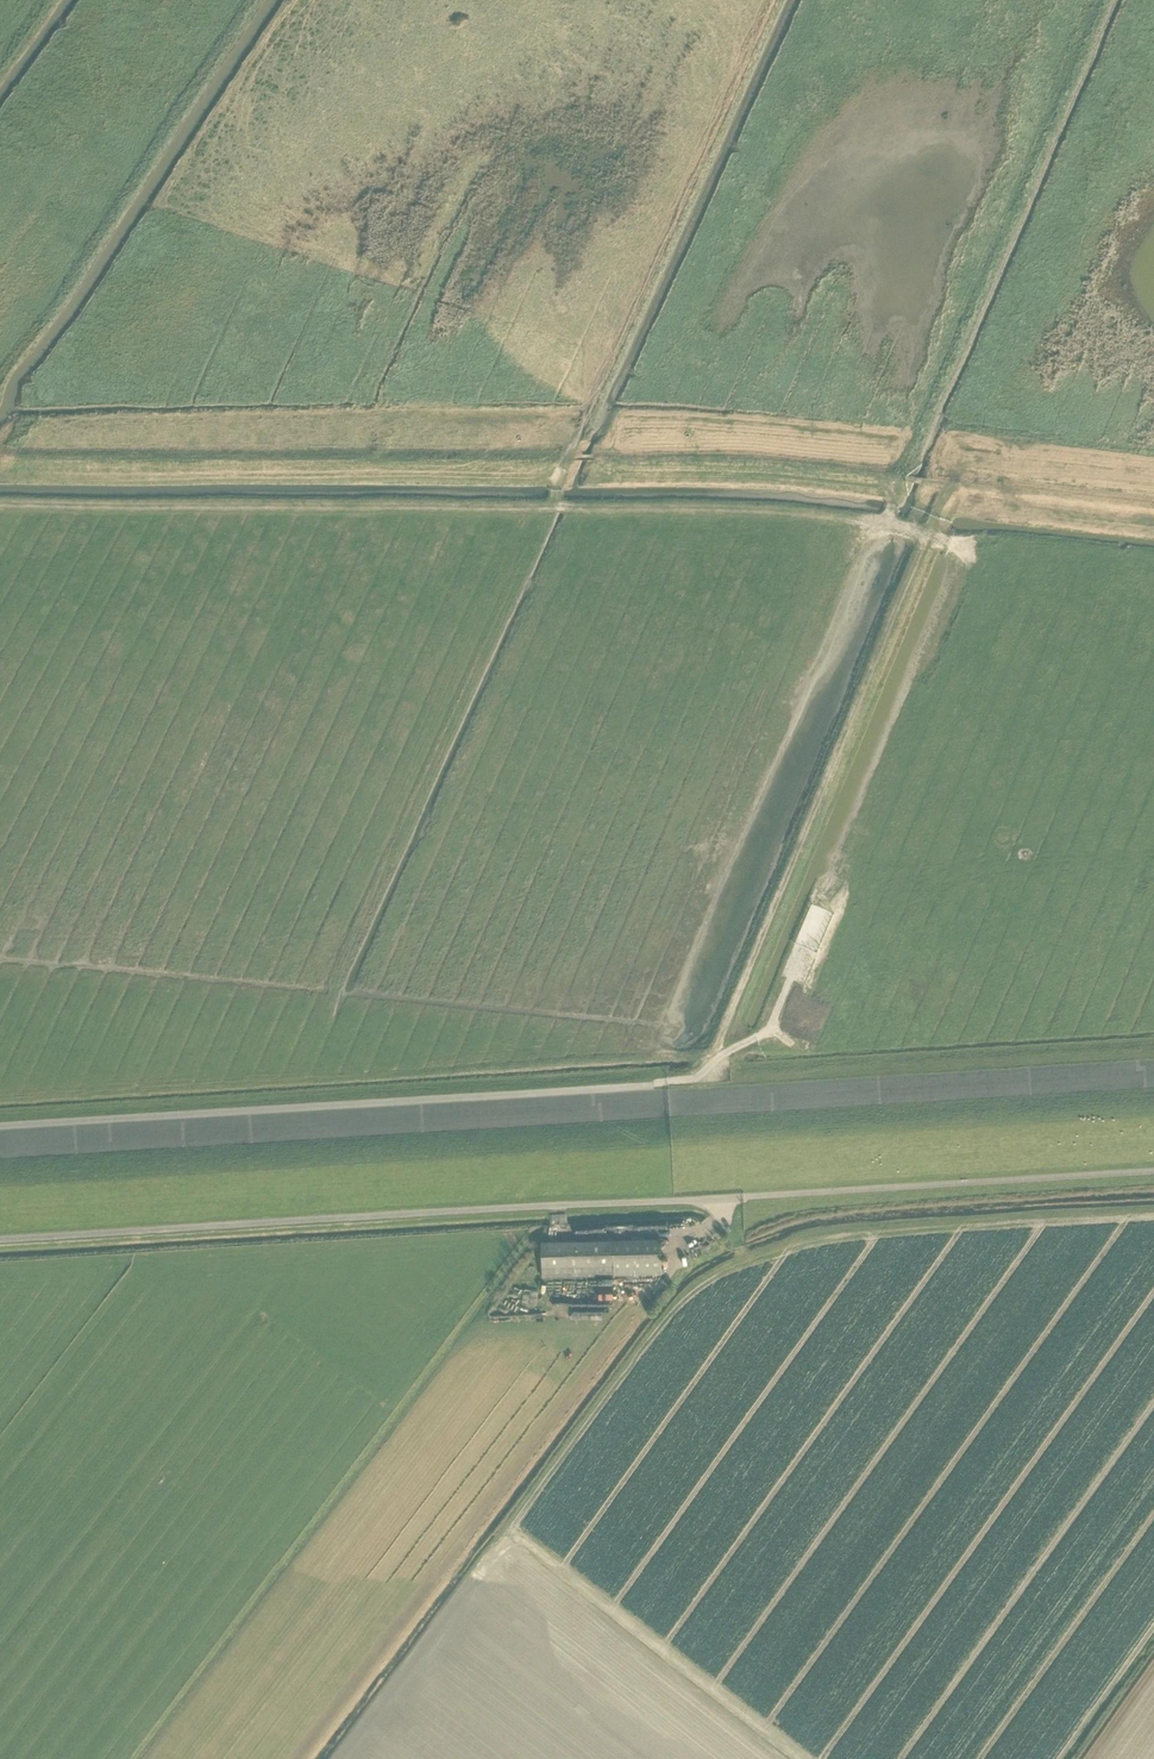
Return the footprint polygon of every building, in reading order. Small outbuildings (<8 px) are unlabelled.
[(661,1238),(554,1241),(541,1242),(542,1276),(662,1272),(661,1238)]
